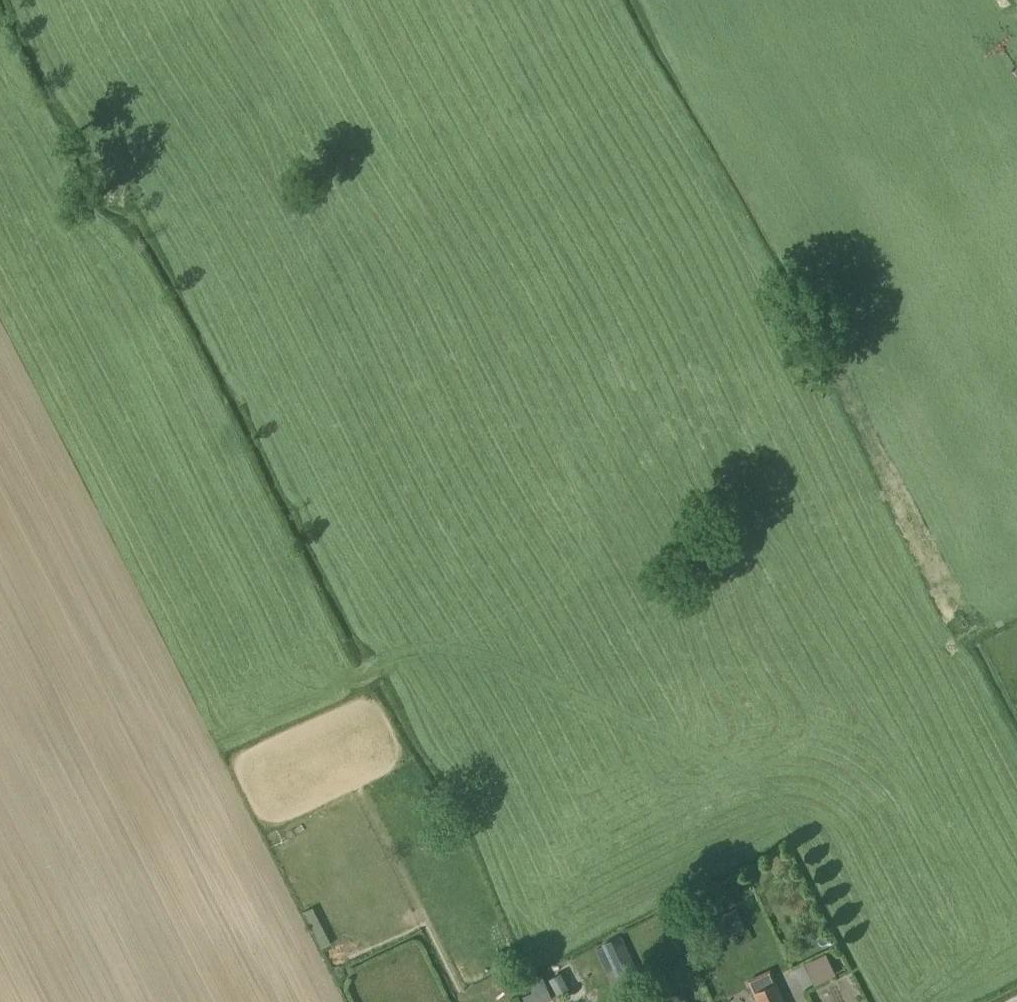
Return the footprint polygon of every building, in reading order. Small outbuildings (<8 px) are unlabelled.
[(710,921),(718,939),(744,928),(736,909),(710,921)] [(551,980),(557,993),(567,988),(560,975),(551,980)] [(759,1001),(785,1001),(777,984),(755,993),(759,1001)]
